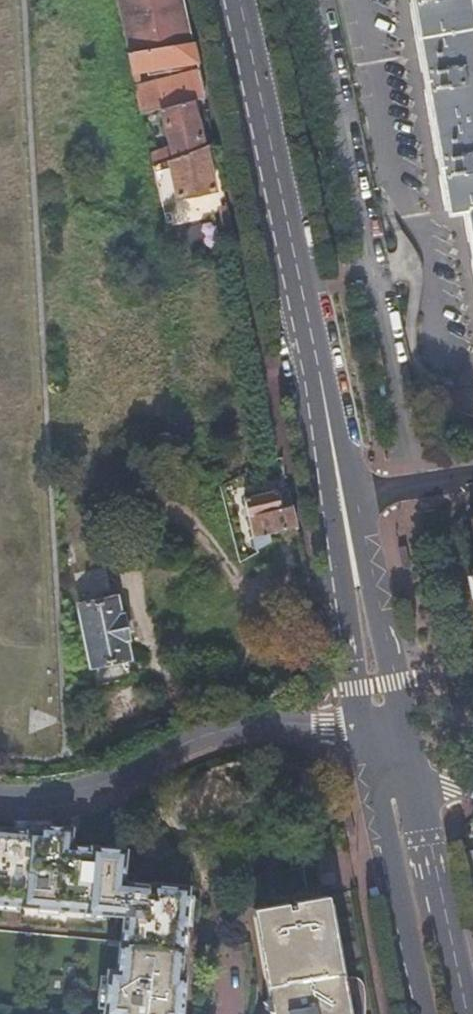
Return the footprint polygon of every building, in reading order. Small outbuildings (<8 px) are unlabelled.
[(183,0),(115,0),(128,53),(192,42),(183,0)] [(446,209),(464,206),(472,262),(472,67),(461,0),(411,0),(446,209)] [(197,64),(192,42),(128,53),(132,75),(197,64)] [(199,74),(135,88),(142,115),(161,110),(192,102),(204,99),(199,74)] [(169,147),(151,154),(153,167),(163,163),(168,161),(202,147),(192,102),(161,110),(169,147)] [(205,146),(202,147),(168,161),(176,201),(214,191),(205,146)] [(163,163),(153,167),(156,180),(166,177),(163,163)] [(164,214),(167,229),(196,222),(193,208),(164,214)] [(241,496),(253,547),(269,540),(268,531),(296,526),(292,505),(280,507),(276,489),(241,496)] [(80,606),(91,665),(127,658),(123,638),(126,637),(123,617),(119,618),(115,599),(80,606)] [(127,658),(91,665),(93,676),(129,669),(127,658)] [(26,908),(119,917),(122,881),(124,857),(104,855),(105,849),(71,846),(72,835),(70,834),(71,829),(38,825),(38,832),(34,832),(26,908)] [(26,908),(34,832),(1,829),(0,833),(0,905),(26,908)] [(252,908),(264,977),(304,969),(334,964),(315,867),(257,877),(262,907),(252,908)] [(114,971),(111,1013),(175,1013),(175,1009),(181,1009),(184,978),(180,977),(184,935),(187,935),(191,889),(124,883),(124,881),(122,881),(119,917),(124,917),(121,944),(119,944),(116,971),(114,971)] [(313,1013),(344,1013),(334,964),(304,969),(313,1013)] [(264,977),(271,1013),(313,1013),(304,969),(264,977)] [(114,971),(107,970),(103,1013),(111,1013),(114,971)]
